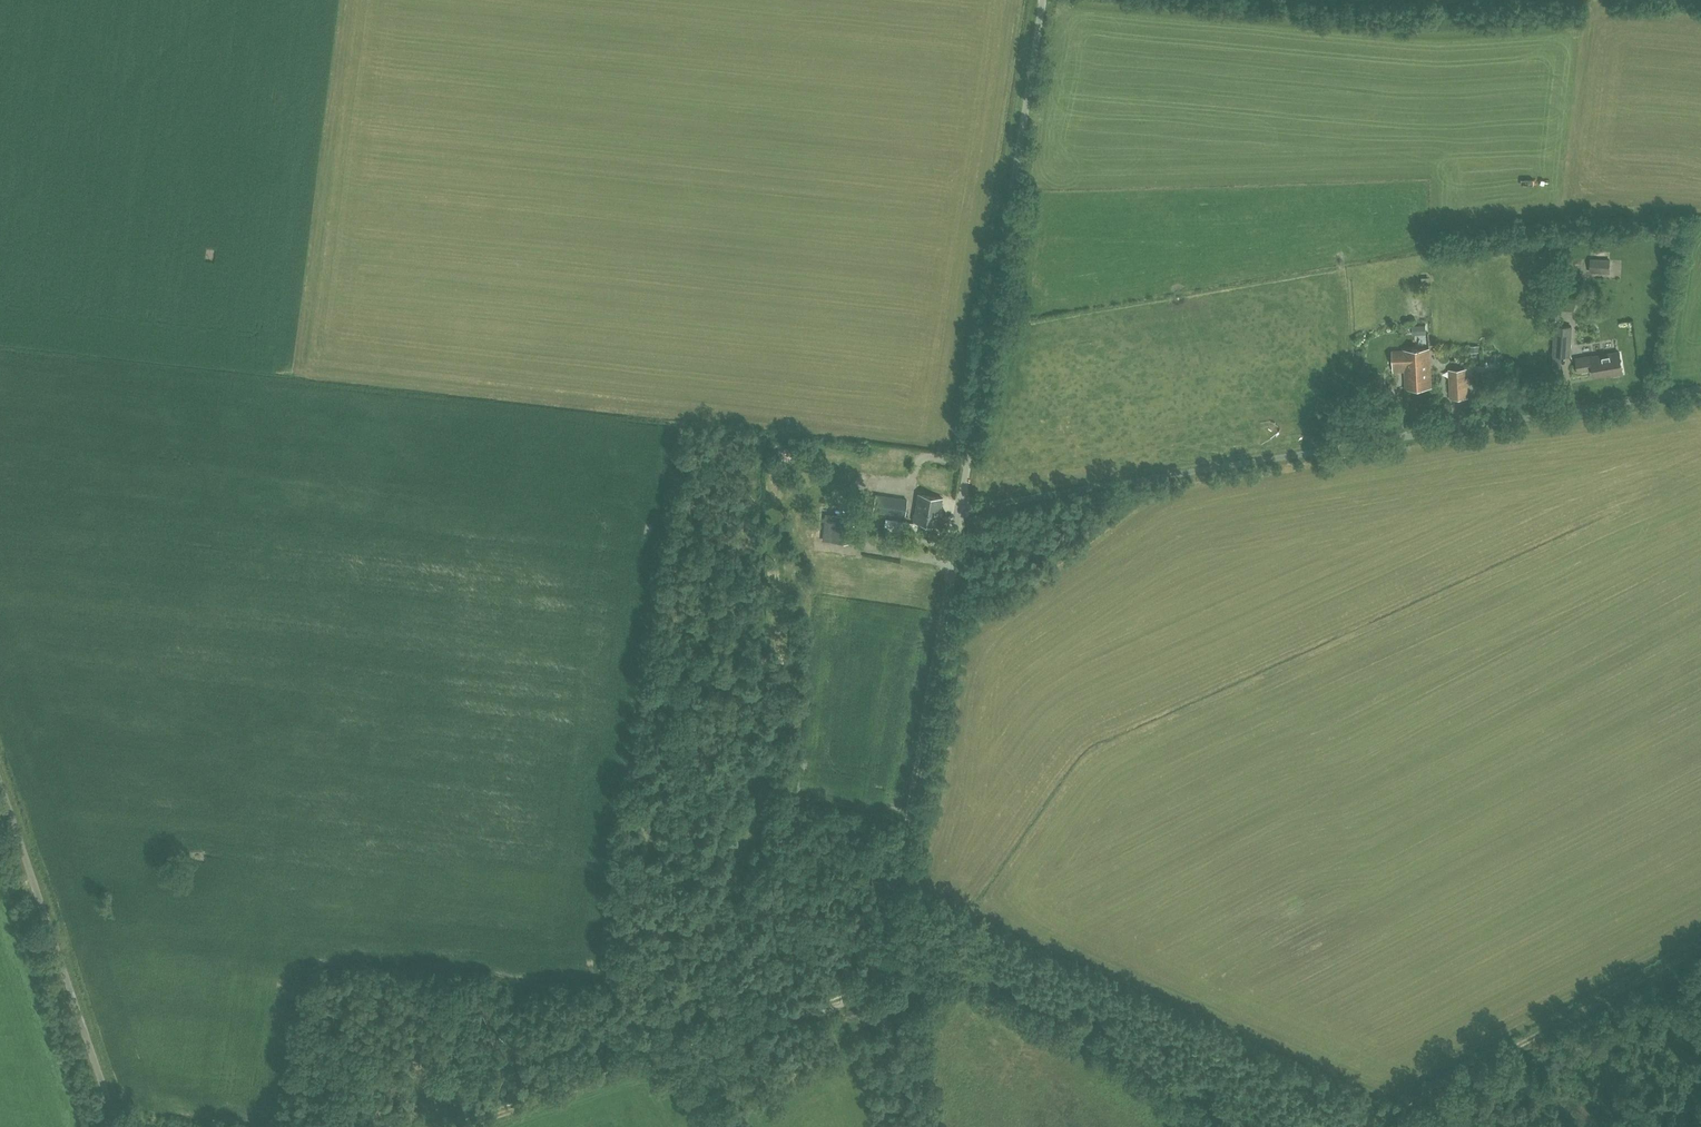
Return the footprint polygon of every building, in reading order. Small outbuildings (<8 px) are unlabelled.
[(1609,272),(1610,260),(1591,259),(1590,271),(1609,272)] [(1571,327),(1554,326),(1553,355),(1569,356),(1571,327)] [(1405,370),(1406,388),(1431,387),(1430,348),(1422,349),(1423,362),(1417,363),(1417,368),(1412,368),(1412,369),(1405,369),(1405,370)] [(1423,362),(1422,349),(1404,349),(1404,350),(1393,351),(1394,366),(1396,366),(1396,371),(1405,370),(1405,369),(1412,369),(1412,368),(1417,368),(1417,363),(1423,362)] [(1608,373),(1604,354),(1591,356),(1576,359),(1578,372),(1593,369),(1594,376),(1608,373)] [(1465,386),(1467,386),(1466,369),(1450,369),(1450,382),(1465,382),(1465,386)] [(1502,382),(1501,371),(1483,373),(1483,384),(1502,382)] [(1389,411),(1377,401),(1368,412),(1381,422),(1389,411)] [(907,499),(876,494),(874,511),(905,516),(907,499)] [(916,510),(940,514),(943,498),(918,494),(916,510)] [(940,514),(916,510),(914,521),(938,525),(940,514)] [(847,543),(849,516),(833,515),(830,542),(847,543)] [(912,534),(914,523),(892,519),(889,540),(903,543),(905,533),(912,534)]
